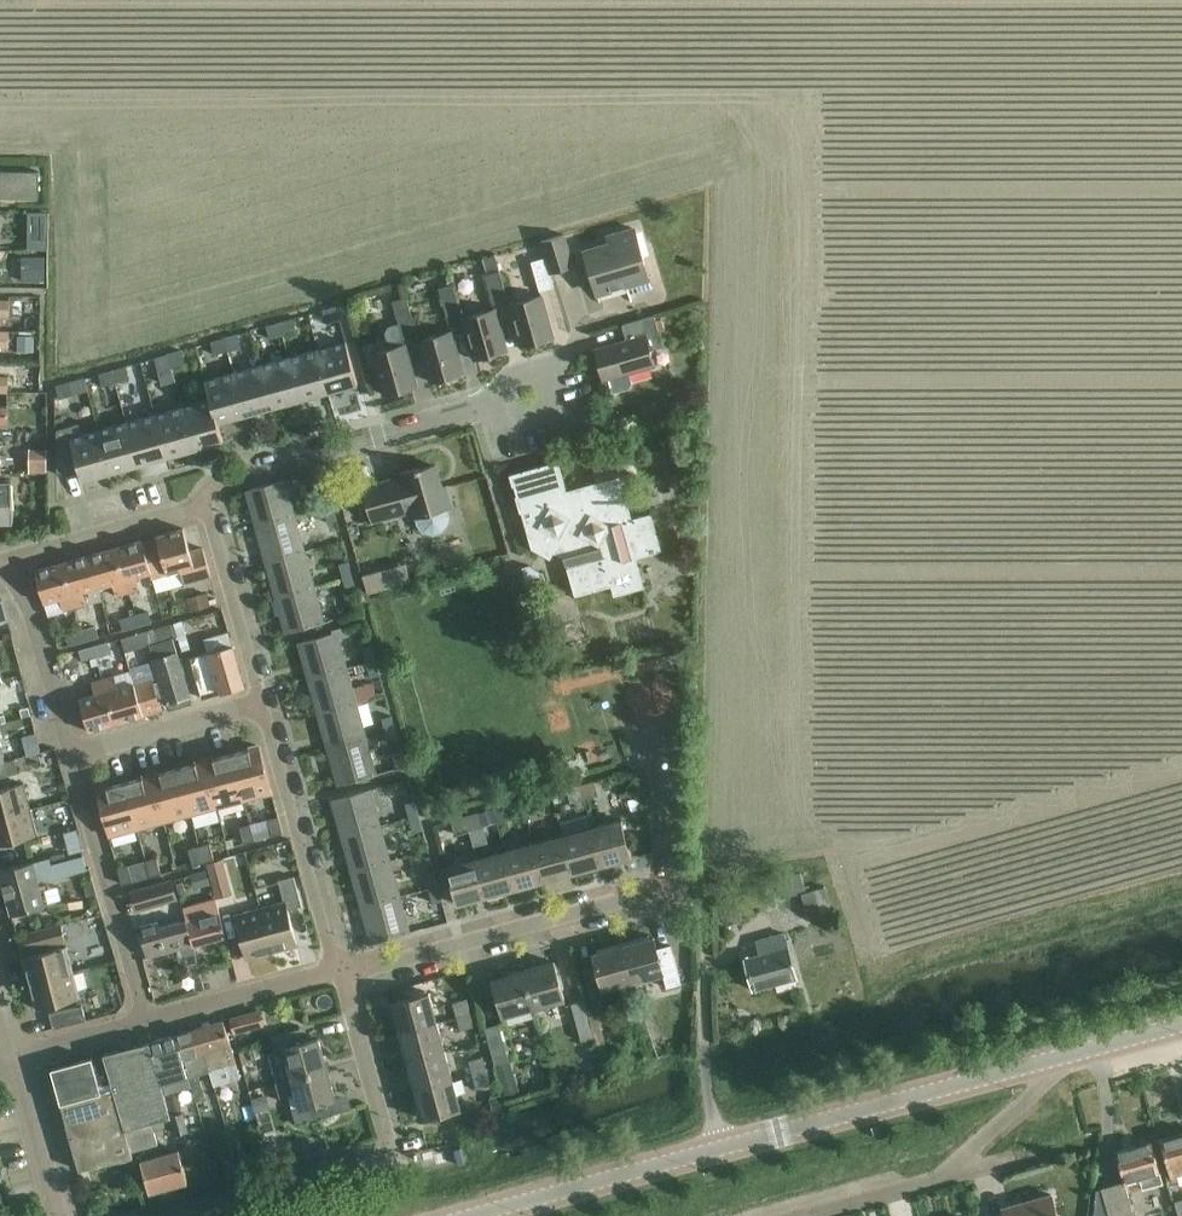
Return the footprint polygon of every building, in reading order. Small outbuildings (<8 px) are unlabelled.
[(37,197),(38,172),(0,171),(0,174),(0,197),(37,197)] [(38,212),(38,230),(50,230),(50,212),(38,212)] [(609,244),(584,251),(597,293),(626,285),(629,294),(652,287),(635,229),(607,237),(609,244)] [(541,241),(546,257),(550,273),(574,267),(564,234),(541,241)] [(495,255),(483,258),(486,270),(498,266),(495,255)] [(22,256),(22,282),(45,282),(45,256),(22,256)] [(554,287),(550,273),(546,257),(531,261),(540,291),(554,287)] [(499,270),(485,275),(493,304),(508,300),(499,270)] [(15,298),(15,281),(0,282),(0,298),(15,298)] [(453,284),(438,288),(447,317),(461,313),(453,284)] [(541,296),(509,305),(521,346),(553,336),(541,296)] [(404,344),(403,340),(417,336),(406,297),(392,301),(398,324),(388,326),(384,333),(389,349),(372,353),(384,394),(416,385),(405,344),(404,344)] [(0,299),(0,314),(10,315),(10,299),(0,299)] [(323,310),(326,322),(340,318),(336,306),(323,310)] [(496,308),(462,318),(474,359),(507,350),(496,308)] [(632,382),(629,372),(655,365),(650,350),(663,346),(654,315),(622,324),(626,340),(595,349),(603,380),(608,379),(612,393),(630,388),(632,382)] [(280,322),(283,334),(297,331),(293,318),(280,322)] [(270,338),(283,334),(280,322),(266,326),(270,338)] [(0,330),(0,345),(9,346),(9,330),(0,330)] [(451,331),(419,340),(430,381),(445,377),(449,380),(458,378),(460,373),(463,372),(451,331)] [(33,334),(17,334),(17,349),(33,349),(33,334)] [(224,338),(227,350),(241,346),(237,334),(224,338)] [(214,354),(227,350),(224,338),(210,342),(214,354)] [(317,349),(329,391),(358,383),(346,341),(317,349)] [(301,399),(329,391),(317,349),(289,357),(301,399)] [(168,354),(171,366),(185,362),(181,350),(168,354)] [(169,367),(171,366),(168,354),(154,358),(160,379),(172,376),(169,367)] [(273,407),(301,399),(289,357),(261,365),(273,407)] [(13,375),(13,358),(0,358),(0,374),(13,375)] [(245,415),(273,407),(261,365),(233,372),(245,415)] [(112,370),(116,382),(129,378),(126,366),(112,370)] [(102,386),(116,382),(112,370),(99,374),(102,386)] [(217,422),(218,422),(245,415),(233,372),(205,380),(210,399),(211,399),(217,422)] [(8,376),(0,375),(0,391),(13,391),(13,376),(8,376)] [(73,395),(69,382),(56,386),(59,398),(73,395)] [(218,422),(217,422),(211,399),(210,399),(183,407),(194,449),(223,441),(218,422)] [(166,456),(194,449),(183,407),(155,414),(166,456)] [(138,464),(166,456),(155,414),(127,422),(138,464)] [(111,472),(138,464),(127,422),(99,430),(111,472)] [(99,430),(82,435),(78,423),(57,430),(57,474),(79,469),(82,480),(111,472),(99,430)] [(46,473),(47,448),(30,448),(29,472),(46,473)] [(632,518),(614,456),(592,462),(597,482),(566,490),(558,462),(511,475),(532,548),(550,558),(553,552),(564,558),(574,594),(611,584),(614,595),(645,587),(636,557),(660,551),(650,513),(632,518)] [(450,516),(447,507),(451,506),(446,486),(441,487),(435,465),(420,469),(420,467),(399,473),(400,478),(364,488),(373,521),(409,510),(411,517),(415,516),(418,525),(423,532),(433,535),(442,532),(449,525),(450,516)] [(256,526),(295,516),(289,494),(285,481),(285,479),(246,490),(256,526)] [(294,479),(285,481),(289,494),(298,491),(294,479)] [(14,507),(12,482),(0,483),(0,522),(13,522),(14,507)] [(337,520),(333,505),(324,508),(328,523),(337,520)] [(266,562),(305,551),(295,516),(256,526),(266,562)] [(157,536),(158,539),(167,574),(181,570),(185,584),(211,577),(203,548),(190,552),(184,529),(157,536)] [(158,539),(143,543),(151,573),(153,578),(167,574),(158,539)] [(143,540),(116,548),(129,592),(139,589),(136,577),(151,573),(143,543),(143,540)] [(116,548),(89,555),(97,588),(113,584),(116,596),(129,592),(116,548)] [(275,597),(314,586),(305,551),(266,562),(275,597)] [(89,555),(62,563),(74,607),(86,604),(83,592),(97,588),(89,555)] [(348,561),(339,564),(343,578),(352,575),(348,561)] [(62,563),(35,570),(44,603),(59,598),(63,610),(74,607),(62,563)] [(518,590),(528,587),(546,582),(543,573),(529,565),(522,567),(512,570),(518,590)] [(379,571),(362,575),(367,593),(384,588),(379,571)] [(356,590),(352,575),(343,578),(347,593),(356,590)] [(314,586),(275,597),(285,633),(324,622),(314,586)] [(207,592),(187,598),(191,612),(210,606),(210,604),(216,602),(215,598),(209,600),(207,592)] [(566,604),(571,620),(585,616),(581,600),(566,604)] [(149,613),(135,616),(138,626),(152,623),(149,613)] [(137,626),(134,617),(119,620),(122,630),(137,626)] [(190,697),(174,639),(178,638),(173,623),(146,630),(150,644),(161,682),(154,683),(153,680),(152,681),(160,711),(162,711),(160,705),(190,697)] [(307,677),(346,666),(339,639),(348,636),(345,626),(332,630),(332,633),(298,642),(307,677)] [(100,637),(97,627),(82,631),(85,641),(100,637)] [(146,630),(120,638),(124,651),(150,644),(146,630)] [(84,641),(81,631),(68,635),(70,645),(84,641)] [(108,642),(79,650),(82,661),(111,652),(108,642)] [(202,698),(244,686),(233,645),(210,652),(190,657),(202,698)] [(372,645),(362,648),(366,660),(375,658),(372,645)] [(73,652),(60,655),(63,665),(76,662),(73,652)] [(370,677),(380,674),(375,658),(366,660),(370,677)] [(317,712),(356,702),(346,666),(307,677),(317,712)] [(17,676),(17,675),(15,669),(6,671),(7,678),(12,677),(17,676)] [(17,676),(12,677),(16,693),(28,690),(23,673),(17,675),(17,676)] [(114,676),(113,677),(116,689),(125,721),(142,716),(134,686),(133,684),(118,688),(114,676)] [(125,721),(116,689),(113,677),(91,683),(94,695),(80,699),(89,731),(125,721)] [(160,711),(152,681),(134,686),(142,716),(160,711)] [(327,748),(366,737),(356,702),(317,712),(327,748)] [(382,718),(386,733),(395,730),(391,716),(382,718)] [(27,755),(41,752),(36,734),(22,738),(27,755)] [(366,737),(327,748),(338,785),(376,775),(366,737)] [(244,800),(272,793),(260,746),(231,754),(244,800)] [(406,767),(401,751),(387,755),(392,771),(406,767)] [(217,808),(244,800),(231,754),(205,761),(217,808)] [(16,773),(12,759),(5,761),(0,762),(0,778),(16,773)] [(191,815),(217,808),(205,761),(177,768),(191,815)] [(164,822),(191,815),(177,768),(151,775),(164,822)] [(137,829),(164,822),(151,775),(125,782),(137,829)] [(109,837),(137,829),(125,782),(97,790),(109,837)] [(581,785),(584,799),(598,795),(595,782),(581,785)] [(30,809),(24,783),(0,790),(0,817),(30,809)] [(570,802),(584,799),(581,785),(567,789),(570,802)] [(342,836),(381,825),(370,789),(332,800),(342,836)] [(415,800),(405,803),(409,817),(419,815),(415,800)] [(637,800),(627,803),(630,814),(640,812),(637,800)] [(0,817),(0,844),(37,834),(30,809),(0,817)] [(630,814),(629,815),(632,824),(643,821),(640,812),(630,814)] [(465,816),(469,830),(482,826),(479,813),(465,816)] [(422,829),(419,815),(409,817),(413,832),(422,829)] [(283,832),(278,816),(268,819),(272,835),(283,832)] [(455,834),(469,830),(465,816),(451,820),(455,834)] [(592,828),(602,865),(632,857),(622,820),(592,828)] [(244,843),(255,840),(250,823),(239,826),(244,843)] [(351,871),(390,860),(381,825),(342,836),(351,871)] [(573,873),(602,865),(592,828),(563,835),(573,873)] [(77,829),(64,833),(70,855),(84,851),(77,829)] [(544,880),(573,873),(563,835),(534,843),(544,880)] [(193,865),(214,859),(210,843),(188,849),(193,865)] [(515,888),(544,880),(534,843),(505,851),(515,888)] [(486,896),(515,888),(505,851),(476,859),(486,896)] [(86,869),(82,855),(51,864),(49,857),(0,870),(11,914),(44,906),(40,888),(45,887),(43,881),(86,869)] [(146,860),(150,877),(161,874),(157,857),(146,860)] [(457,904),(486,896),(476,859),(447,867),(457,904)] [(216,897),(231,893),(222,860),(207,864),(216,897)] [(361,906),(400,896),(390,860),(351,871),(361,906)] [(122,884),(133,881),(128,865),(117,868),(122,884)] [(428,888),(438,885),(434,871),(425,874),(428,888)] [(831,911),(825,887),(806,892),(801,872),(780,878),(785,897),(801,893),(807,917),(831,911)] [(192,896),(212,890),(207,875),(187,881),(192,896)] [(260,908),(272,952),(297,945),(288,909),(302,906),(294,876),(278,880),(284,902),(260,908)] [(131,891),(136,910),(176,899),(171,881),(131,891)] [(433,903),(442,900),(438,885),(428,888),(433,903)] [(400,896),(361,906),(371,943),(410,932),(400,896)] [(186,920),(193,944),(226,935),(216,898),(214,899),(183,908),(187,920),(186,920)] [(740,924),(734,905),(720,909),(726,928),(740,924)] [(247,959),(272,952),(260,908),(235,915),(247,959)] [(147,957),(193,944),(186,920),(159,927),(157,922),(139,927),(147,957)] [(17,936),(21,952),(65,941),(61,924),(17,936)] [(759,953),(748,956),(742,958),(751,990),(795,977),(782,934),(756,942),(759,953)] [(625,942),(635,980),(664,972),(668,989),(683,985),(675,953),(660,957),(655,937),(651,939),(650,935),(625,942)] [(605,988),(635,980),(625,942),(598,949),(599,953),(595,954),(598,965),(584,969),(594,1008),(609,1004),(605,988)] [(29,983),(73,972),(66,946),(23,958),(29,983)] [(524,970),(535,1008),(565,999),(555,962),(524,970)] [(504,1016),(535,1008),(524,970),(494,979),(504,1016)] [(73,972),(29,983),(36,1008),(80,997),(73,972)] [(400,1032),(439,1022),(430,991),(392,1002),(400,1032)] [(458,1017),(471,1013),(468,999),(454,1002),(458,1017)] [(594,1007),(589,1008),(587,1000),(572,1004),(582,1040),(594,1036),(600,1059),(607,1058),(594,1007)] [(86,1020),(82,1005),(49,1014),(53,1029),(86,1020)] [(261,1010),(230,1019),(234,1035),(266,1027),(261,1010)] [(471,1013),(458,1017),(461,1030),(475,1027),(471,1013)] [(197,1028),(209,1070),(236,1062),(224,1020),(197,1028)] [(408,1061),(447,1050),(439,1022),(400,1032),(408,1061)] [(519,1089),(510,1060),(500,1023),(486,1027),(496,1064),(494,1065),(504,1094),(519,1089)] [(210,1071),(209,1070),(197,1028),(176,1034),(188,1074),(195,1100),(206,1097),(199,1074),(210,1071)] [(292,1078),(327,1068),(318,1038),(304,1042),(300,1028),(272,1036),(276,1051),(284,1049),(292,1078)] [(165,1080),(188,1074),(176,1034),(149,1042),(164,1094),(169,1093),(165,1080)] [(164,1094),(149,1042),(149,1040),(103,1053),(104,1054),(126,1129),(132,1151),(158,1143),(154,1129),(164,1127),(162,1119),(171,1117),(164,1094)] [(416,1090),(455,1079),(447,1050),(408,1061),(416,1090)] [(132,1151),(126,1129),(104,1054),(51,1069),(80,1170),(133,1155),(132,1151)] [(474,1074),(487,1070),(483,1057),(470,1060),(474,1074)] [(327,1068),(292,1078),(300,1106),(292,1109),(297,1124),(325,1116),(321,1102),(335,1098),(327,1068)] [(563,1084),(569,1073),(560,1068),(554,1079),(563,1084)] [(487,1070),(474,1074),(478,1088),(491,1085),(487,1070)] [(416,1090),(424,1119),(463,1108),(455,1079),(416,1090)] [(266,1094),(251,1098),(255,1113),(270,1109),(266,1094)] [(503,1095),(490,1098),(494,1112),(507,1108),(503,1095)] [(172,1115),(178,1136),(188,1130),(183,1112),(172,1115)] [(1159,1139),(1171,1182),(1178,1180),(1179,1185),(1181,1184),(1181,1132),(1159,1139)] [(443,1135),(427,1138),(430,1152),(446,1149),(443,1135)] [(1124,1193),(1158,1182),(1147,1142),(1113,1152),(1121,1181),(1098,1187),(1105,1211),(1096,1213),(1097,1215),(1130,1215),(1124,1193)] [(253,1148),(257,1164),(267,1162),(263,1145),(253,1148)] [(296,1155),(295,1155),(296,1159),(297,1163),(331,1153),(329,1145),(296,1155)] [(291,1149),(277,1153),(280,1163),(296,1159),(295,1155),(296,1155),(295,1149),(291,1150),(291,1149)] [(179,1150),(141,1160),(150,1192),(188,1182),(179,1150)] [(458,1158),(442,1159),(443,1170),(459,1167),(458,1158)] [(223,1162),(227,1176),(238,1173),(234,1159),(223,1162)] [(434,1167),(421,1170),(425,1175),(435,1174),(434,1167)] [(1051,1194),(1002,1207),(1005,1215),(1057,1215),(1051,1194)]
